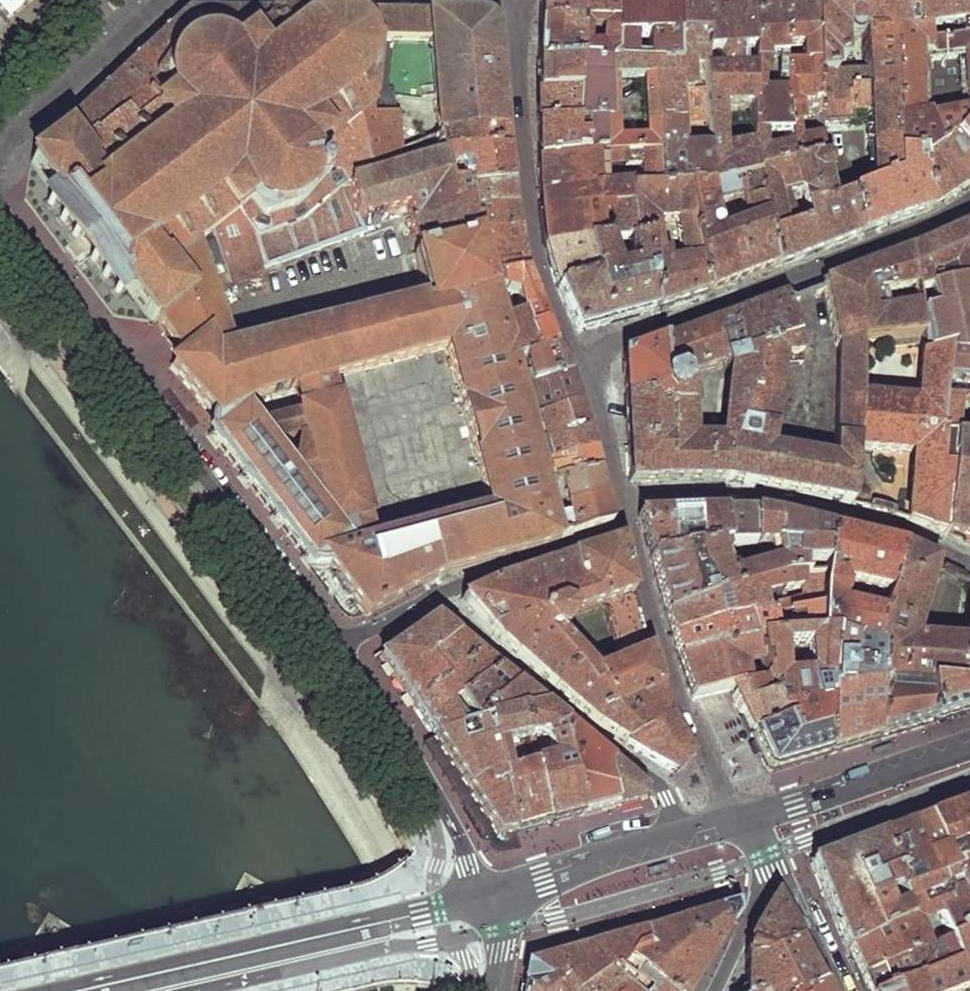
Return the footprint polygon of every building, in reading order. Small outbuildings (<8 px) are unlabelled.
[(31,0),(0,0),(0,6),(6,16),(31,0)] [(540,25),(579,27),(600,28),(599,49),(578,49),(577,65),(608,66),(613,60),(617,1),(584,0),(542,0),(540,25)] [(782,2),(784,50),(800,49),(801,65),(785,66),(786,95),(789,136),(790,149),(792,164),(821,159),(819,139),(798,140),(796,107),(817,106),(817,93),(816,74),(815,0),(796,0),(782,2)] [(816,74),(835,73),(836,62),(845,61),(845,36),(856,40),(859,39),(860,35),(863,35),(865,72),(866,97),(893,95),(888,37),(886,0),(815,0),(816,74)] [(888,37),(925,33),(946,32),(947,45),(969,42),(969,0),(886,0),(888,37)] [(645,2),(617,1),(613,60),(608,66),(630,67),(632,45),(636,44),(637,40),(648,40),(647,68),(673,69),(676,3),(645,2)] [(717,3),(707,4),(706,70),(742,69),(745,51),(753,52),(754,2),(741,3),(717,3)] [(768,2),(754,2),(753,52),(752,69),(752,79),(766,78),(767,59),(785,58),(784,50),(782,2),(768,2)] [(691,3),(676,3),(673,69),(678,123),(656,124),(657,153),(659,188),(688,187),(712,185),(710,131),(709,106),(706,70),(707,4),(691,3)] [(157,42),(135,63),(150,76),(186,50),(200,43),(214,35),(229,53),(245,41),(261,60),(307,26),(301,16),(188,12),(157,42)] [(301,16),(307,26),(261,60),(245,41),(229,53),(214,35),(200,43),(186,50),(150,76),(167,99),(161,104),(130,128),(122,117),(79,147),(64,129),(62,134),(32,158),(31,165),(54,195),(43,204),(113,296),(124,289),(147,321),(156,322),(190,296),(168,266),(192,249),(211,234),(235,216),(253,241),(312,218),(343,190),(403,173),(398,155),(397,153),(367,162),(356,120),(372,110),(379,44),(363,27),(363,17),(301,16)] [(421,18),(363,17),(363,27),(379,44),(427,45),(438,137),(505,131),(499,80),(493,28),(487,22),(478,19),(421,18)] [(539,45),(537,64),(577,65),(578,49),(579,27),(540,25),(539,45)] [(930,208),(956,192),(969,183),(969,111),(964,103),(969,91),(969,42),(947,45),(928,47),(925,33),(888,37),(893,95),(895,158),(920,159),(930,208)] [(65,126),(64,129),(79,147),(122,117),(130,128),(161,104),(167,99),(150,76),(135,63),(128,70),(103,92),(73,120),(72,120),(65,126)] [(577,65),(537,64),(537,78),(537,93),(576,94),(577,65)] [(608,66),(577,65),(576,94),(537,93),(536,109),(536,123),(582,121),(583,130),(582,139),(582,157),(600,156),(621,155),(657,153),(656,124),(678,123),(673,69),(647,68),(630,67),(608,66)] [(742,69),(706,70),(709,106),(752,106),(752,94),(752,79),(752,69),(742,69)] [(821,159),(792,164),(755,171),(754,176),(775,267),(853,238),(921,212),(930,208),(920,159),(895,158),(893,95),(866,97),(865,72),(848,73),(849,89),(817,93),(817,106),(820,127),(867,124),(869,187),(833,200),(826,174),(831,168),(830,163),(821,159)] [(835,73),(816,74),(817,93),(849,89),(848,73),(835,73)] [(786,95),(752,94),(752,106),(752,122),(750,146),(755,171),(792,164),(790,149),(780,149),(764,151),(763,136),(789,136),(786,95)] [(372,117),(372,110),(356,120),(367,162),(397,153),(394,115),(372,117)] [(537,159),(582,157),(582,139),(567,139),(567,130),(583,130),(582,121),(536,123),(537,141),(537,159)] [(505,131),(438,137),(441,159),(508,152),(506,142),(505,131)] [(722,132),(710,131),(712,185),(754,176),(755,171),(750,146),(723,152),(722,132)] [(438,137),(397,153),(398,155),(403,173),(407,171),(441,162),(441,159),(438,137)] [(508,152),(441,159),(441,162),(445,173),(457,170),(461,188),(463,193),(511,183),(509,167),(508,152)] [(638,166),(639,189),(659,188),(657,153),(621,155),(622,166),(638,166)] [(538,175),(539,195),(594,192),(594,210),(631,209),(629,190),(628,186),(602,186),(600,156),(582,157),(537,159),(538,175)] [(441,162),(407,171),(418,202),(450,192),(445,173),(441,162)] [(419,251),(473,237),(468,215),(463,193),(461,188),(450,192),(418,202),(407,171),(403,173),(343,190),(312,218),(253,241),(235,216),(211,234),(224,268),(258,256),(264,269),(361,233),(356,217),(385,213),(405,207),(410,228),(419,251)] [(775,267),(754,176),(712,185),(688,187),(708,293),(741,280),(775,267)] [(513,195),(511,183),(463,193),(468,215),(514,207),(513,195)] [(648,242),(654,311),(679,302),(708,293),(688,187),(659,188),(639,189),(629,190),(631,209),(633,243),(648,242)] [(542,223),(546,251),(587,247),(607,245),(627,243),(633,243),(631,209),(594,210),(594,192),(539,195),(542,223)] [(516,219),(514,207),(468,215),(473,237),(475,237),(517,230),(516,219)] [(906,251),(921,332),(926,351),(952,346),(944,399),(959,399),(969,399),(969,362),(966,362),(966,343),(969,342),(969,219),(942,232),(906,248),(906,251)] [(521,253),(517,230),(475,237),(475,241),(474,245),(484,285),(525,275),(522,258),(521,253)] [(413,254),(426,304),(485,289),(484,285),(474,245),(475,241),(475,237),(419,251),(413,254)] [(566,311),(576,333),(614,322),(654,311),(648,242),(633,243),(627,243),(629,257),(626,267),(614,270),(607,245),(587,247),(594,280),(557,289),(566,311)] [(587,247),(546,251),(551,270),(557,289),(594,280),(587,247)] [(509,365),(503,341),(515,332),(524,318),(517,292),(503,288),(485,289),(426,304),(228,353),(216,319),(192,249),(168,266),(190,296),(156,322),(169,343),(179,359),(169,368),(205,409),(210,416),(207,422),(209,430),(206,437),(307,570),(309,570),(310,568),(312,568),(314,567),(319,571),(330,570),(347,592),(363,613),(366,616),(404,596),(442,576),(556,542),(551,522),(541,486),(536,468),(531,448),(525,425),(516,395),(509,365)] [(746,396),(723,480),(788,492),(839,502),(852,504),(856,472),(857,450),(863,402),(864,376),(862,342),(921,332),(906,251),(820,283),(819,289),(815,292),(820,318),(826,321),(831,321),(836,346),(838,346),(833,462),(771,450),(783,364),(802,363),(801,348),(798,338),(758,352),(753,397),(746,396)] [(525,275),(484,285),(485,289),(503,288),(517,292),(524,318),(515,332),(503,341),(527,334),(535,356),(553,351),(539,312),(525,275)] [(782,297),(794,327),(800,325),(801,321),(793,299),(787,296),(782,297)] [(794,327),(782,297),(702,326),(623,355),(626,419),(628,482),(710,481),(723,480),(746,396),(753,397),(758,352),(798,338),(794,327)] [(527,334),(503,341),(509,365),(535,356),(527,334)] [(916,454),(915,522),(945,537),(945,534),(954,440),(959,399),(944,399),(952,346),(926,351),(922,404),(863,402),(857,450),(916,454)] [(560,364),(553,351),(535,356),(509,365),(516,395),(567,377),(560,364)] [(574,394),(567,377),(516,395),(525,425),(578,406),(574,394)] [(583,422),(578,406),(525,425),(531,448),(587,435),(583,422)] [(590,445),(587,435),(531,448),(536,468),(591,452),(590,445)] [(945,534),(968,543),(969,544),(969,441),(954,440),(945,534)] [(594,464),(591,452),(536,468),(541,486),(596,473),(594,464)] [(856,472),(852,504),(873,511),(874,493),(856,472)] [(600,491),(596,473),(541,486),(551,522),(604,507),(600,491)] [(607,517),(604,507),(551,522),(556,542),(582,534),(609,525),(607,517)] [(682,517),(637,519),(649,559),(717,549),(727,547),(722,514),(682,517)] [(738,515),(722,514),(727,547),(753,546),(756,516),(738,515)] [(793,524),(756,516),(753,546),(772,548),(773,564),(726,577),(717,549),(649,559),(658,588),(666,614),(777,582),(824,577),(831,533),(793,524)] [(866,541),(831,533),(824,577),(822,610),(822,635),(834,637),(873,646),(901,548),(866,541)] [(499,582),(462,600),(502,644),(591,723),(625,743),(647,730),(626,705),(657,690),(654,681),(641,632),(611,641),(617,665),(591,675),(557,635),(564,629),(567,624),(568,619),(566,616),(600,605),(606,626),(637,617),(617,545),(499,582)] [(878,739),(904,732),(931,723),(926,685),(964,688),(969,686),(969,594),(960,644),(914,640),(935,563),(901,548),(873,646),(872,650),(880,651),(878,739)] [(792,614),(822,610),(824,577),(777,582),(666,614),(669,626),(673,638),(715,625),(748,621),(792,614)] [(822,610),(792,614),(793,637),(822,635),(822,610)] [(608,634),(611,641),(641,632),(639,625),(637,617),(606,626),(608,634)] [(406,638),(379,657),(389,672),(397,685),(455,637),(433,619),(406,638)] [(715,625),(673,638),(676,650),(678,659),(754,640),(748,621),(715,625)] [(786,727),(751,736),(766,769),(771,771),(799,763),(827,754),(829,707),(834,637),(822,635),(793,637),(754,640),(760,661),(764,686),(769,701),(775,720),(784,718),(786,727)] [(455,637),(397,685),(415,713),(432,739),(464,729),(448,706),(457,700),(497,671),(477,655),(455,637)] [(872,650),(873,646),(834,637),(829,707),(827,754),(853,747),(878,739),(880,651),(872,650)] [(754,640),(678,659),(684,680),(690,698),(730,690),(738,708),(769,701),(764,686),(745,691),(740,665),(760,661),(754,640)] [(482,722),(512,832),(529,828),(547,824),(516,711),(537,704),(518,688),(497,671),(457,700),(474,725),(482,722)] [(931,723),(955,717),(969,712),(969,686),(964,688),(926,685),(931,723)] [(647,730),(625,743),(653,760),(673,771),(681,763),(689,754),(673,726),(668,717),(657,690),(626,705),(647,730)] [(769,701),(738,708),(745,723),(751,736),(786,727),(784,718),(775,720),(769,701)] [(516,711),(547,824),(563,820),(581,815),(557,733),(564,725),(551,715),(537,704),(516,711)] [(464,729),(432,739),(435,744),(462,785),(495,837),(512,832),(482,722),(474,725),(464,729)] [(557,733),(581,815),(598,811),(615,807),(605,769),(610,763),(587,744),(564,725),(557,733)] [(605,769),(615,807),(630,803),(644,800),(643,789),(610,763),(605,769)] [(960,809),(969,837),(969,805),(960,809)] [(960,809),(943,815),(926,821),(940,856),(944,856),(952,877),(969,920),(969,837),(960,809)] [(940,856),(926,821),(917,825),(909,827),(931,885),(952,877),(944,856),(940,856)] [(931,885),(909,827),(896,832),(883,837),(905,895),(931,885)] [(905,895),(883,837),(848,849),(811,862),(829,907),(847,951),(906,923),(900,897),(905,895)] [(669,869),(667,861),(646,867),(648,875),(669,869)] [(847,951),(854,965),(861,979),(948,943),(969,934),(969,920),(952,877),(931,885),(905,895),(900,897),(906,923),(847,951)] [(786,923),(774,902),(749,945),(798,945),(786,923)] [(706,916),(680,924),(716,947),(721,940),(737,917),(734,909),(706,916)] [(716,947),(680,924),(658,930),(638,935),(644,944),(621,987),(616,990),(687,990),(716,947)] [(893,990),(957,990),(969,985),(969,934),(948,943),(956,963),(893,990)] [(589,949),(621,987),(644,944),(638,935),(613,942),(589,949)] [(861,979),(866,990),(893,990),(956,963),(948,943),(861,979)] [(798,945),(749,945),(744,956),(743,990),(811,990),(820,986),(810,967),(798,945)] [(621,987),(589,949),(559,958),(527,967),(523,990),(616,990),(621,987)]
